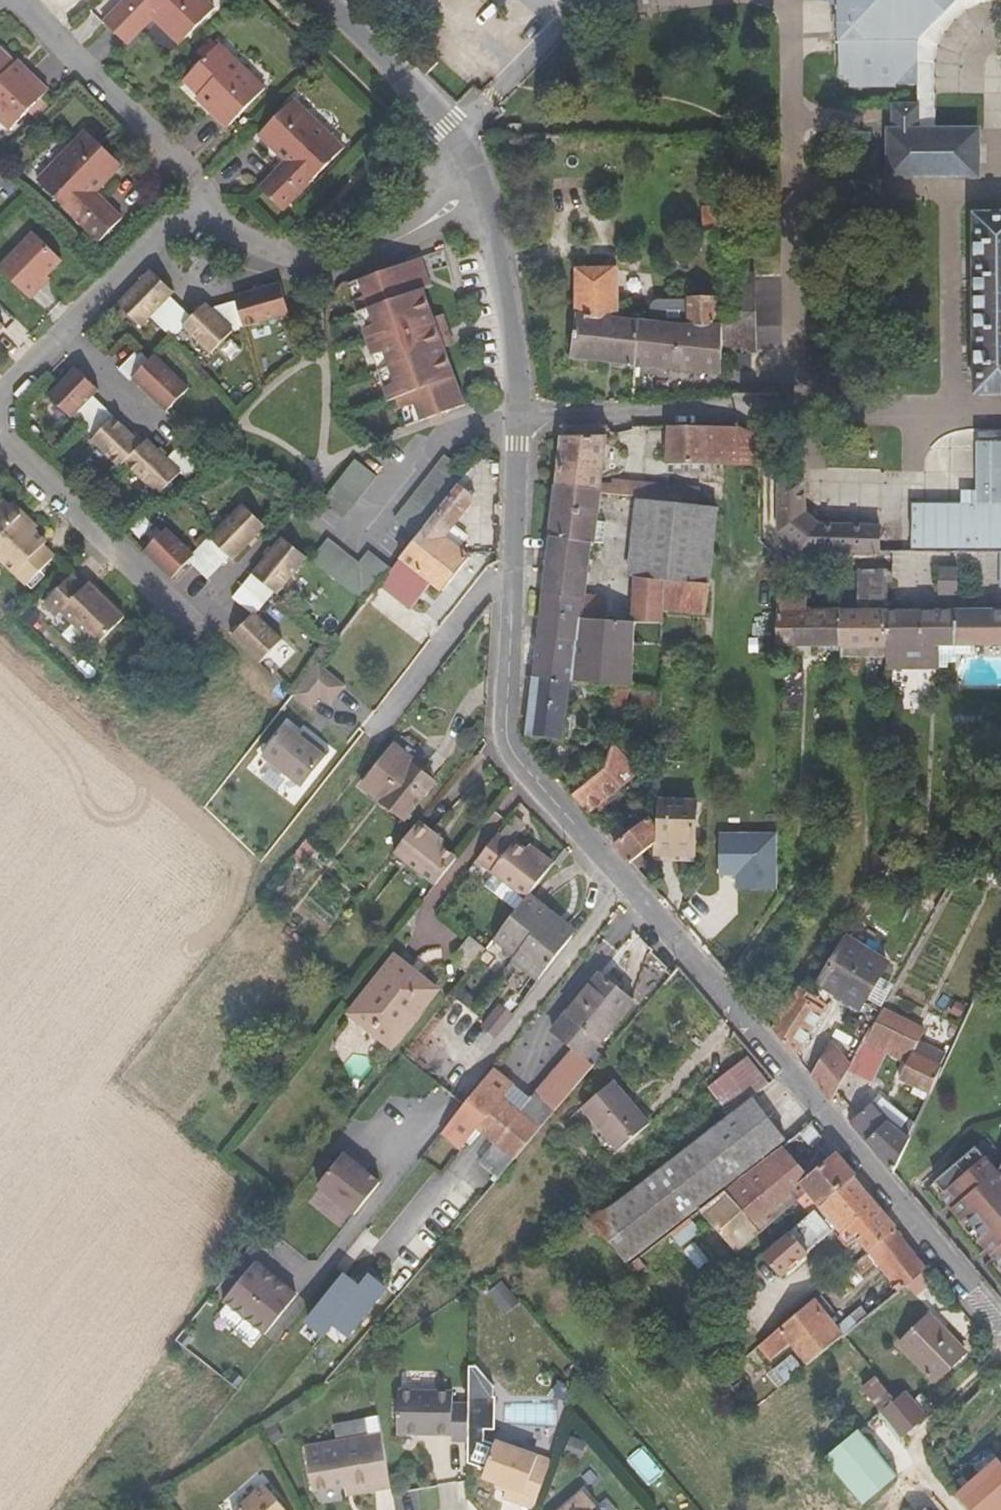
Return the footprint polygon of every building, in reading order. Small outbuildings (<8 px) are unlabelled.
[(125,44),(151,18),(178,45),(213,11),(202,0),(126,0),(104,22),(125,44)] [(918,86),(918,42),(959,0),(839,0),(839,51),(839,86),(918,86)] [(918,106),(919,129),(934,129),(933,94),(933,67),(935,55),(939,43),(946,31),(957,19),(965,14),(978,7),(993,2),(1000,2),(1000,0),(959,0),(918,42),(918,86),(918,106)] [(208,111),(226,129),(264,90),(216,42),(180,78),(211,108),(208,111)] [(48,93),(30,75),(27,78),(1,53),(0,54),(0,123),(9,132),(48,93)] [(258,190),(280,213),(342,152),(294,104),(260,137),(285,163),(258,190)] [(919,129),(918,106),(892,106),(892,130),(887,130),(888,179),(979,179),(979,130),(934,129),(919,129)] [(521,122),(509,122),(509,131),(522,131),(521,122)] [(36,183),(99,242),(120,220),(94,195),(119,167),(84,133),(36,183)] [(976,395),(1000,395),(1000,215),(973,214),(974,256),(975,288),(976,395)] [(61,262),(34,234),(0,269),(0,271),(29,301),(40,289),(38,286),(46,277),(61,262)] [(429,290),(419,262),(355,284),(361,300),(351,306),(354,317),(366,313),(371,328),(360,334),(369,359),(381,356),(392,387),(381,393),(385,405),(393,402),(397,412),(411,409),(417,425),(463,409),(443,353),(431,321),(422,293),(429,290)] [(718,284),(751,283),(750,266),(718,267),(718,284)] [(650,306),(650,323),(619,319),(618,270),(576,270),(575,321),(571,359),(719,378),(719,355),(719,331),(718,299),(687,298),(685,301),(655,301),(650,306)] [(231,334),(288,319),(279,286),(233,299),(235,306),(210,313),(204,306),(189,322),(168,301),(173,296),(148,272),(115,305),(140,330),(149,320),(171,341),(181,331),(208,358),(231,334)] [(40,289),(49,280),(46,277),(38,286),(40,289)] [(751,283),(718,284),(718,299),(719,331),(719,355),(755,353),(755,283),(751,283)] [(440,318),(431,321),(443,353),(452,349),(440,318)] [(136,353),(117,373),(129,384),(131,382),(164,415),(187,391),(154,358),(147,364),(136,353)] [(74,370),(47,398),(71,421),(73,419),(94,439),(90,443),(118,470),(123,466),(157,499),(179,476),(184,481),(196,469),(177,450),(166,461),(146,442),(141,447),(92,399),(98,393),(74,370)] [(602,485),(608,427),(562,426),(558,461),(555,490),(601,493),(667,498),(667,483),(618,480),(616,485),(602,485)] [(668,464),(759,466),(759,441),(750,433),(739,428),(669,427),(666,464),(668,464)] [(977,508),(912,508),(912,554),(999,555),(1000,555),(1000,431),(977,431),(977,508)] [(464,477),(442,459),(430,474),(391,524),(413,542),(425,527),(456,487),(464,477)] [(376,480),(354,463),(320,505),(341,522),(376,480)] [(806,480),(776,480),(777,534),(801,555),(881,555),(880,527),(822,525),(806,512),(806,480)] [(456,487),(425,527),(413,542),(388,574),(375,591),(404,614),(429,583),(440,592),(467,557),(455,547),(442,537),(452,525),(471,499),(456,487)] [(596,543),(601,493),(555,490),(550,537),(591,542),(596,543)] [(708,586),(717,509),(635,501),(628,577),(635,578),(664,581),(708,586)] [(13,583),(41,555),(29,544),(33,540),(21,528),(23,525),(17,519),(15,522),(0,507),(0,571),(13,583)] [(165,530),(142,554),(170,582),(188,563),(206,581),(227,559),(232,564),(265,530),(241,507),(192,557),(165,530)] [(452,525),(442,537),(455,547),(465,535),(452,525)] [(591,542),(550,537),(548,550),(546,566),(588,571),(591,542)] [(306,561),(362,606),(375,591),(388,574),(365,556),(357,567),(324,540),(306,561)] [(252,617),(230,640),(258,667),(281,643),(255,617),(272,594),(277,599),(306,561),(280,541),(232,602),(252,617)] [(585,594),(588,571),(546,566),(544,590),(585,594)] [(858,571),(857,592),(857,609),(886,609),(886,571),(858,571)] [(957,596),(957,571),(939,571),(940,595),(957,596)] [(96,646),(125,617),(89,585),(84,589),(71,577),(44,606),(56,618),(61,614),(96,646)] [(634,598),(632,622),(663,625),(663,611),(664,581),(635,578),(634,598)] [(776,648),(838,648),(838,609),(806,609),(806,594),(788,592),(787,580),(776,579),(776,648)] [(708,586),(664,581),(663,611),(705,615),(708,586)] [(583,618),(585,594),(544,590),(542,605),(541,614),(583,618)] [(844,591),(838,609),(857,609),(857,592),(844,591)] [(838,648),(885,648),(886,609),(857,609),(838,609),(838,648)] [(939,668),(940,647),(956,646),(957,655),(976,655),(976,649),(1000,649),(1000,610),(916,609),(886,609),(885,648),(885,668),(939,668)] [(635,652),(662,653),(662,645),(663,625),(632,622),(583,618),(541,614),(539,628),(535,664),(534,675),(570,679),(611,684),(631,686),(633,686),(635,652)] [(957,663),(957,655),(956,646),(940,647),(939,668),(948,668),(948,663),(957,663)] [(331,707),(344,693),(322,672),(298,697),(308,707),(319,696),(331,707)] [(563,740),(570,679),(534,675),(527,727),(526,736),(563,740)] [(602,719),(619,725),(631,686),(611,684),(602,719)] [(300,791),(327,756),(310,742),(307,746),(285,729),(260,760),(300,791)] [(648,759),(659,760),(660,740),(649,739),(648,759)] [(640,775),(614,743),(606,768),(572,796),(589,816),(640,775)] [(403,819),(433,782),(413,765),(416,761),(396,745),(361,788),(377,801),(378,800),(403,819)] [(698,802),(658,800),(657,828),(656,842),(656,855),(696,857),(698,802)] [(620,824),(605,835),(630,864),(656,842),(657,828),(648,818),(629,832),(620,824)] [(437,837),(419,822),(394,854),(434,886),(455,858),(435,841),(437,837)] [(779,830),(720,830),(720,875),(737,875),(737,887),(779,888),(779,830)] [(503,839),(495,834),(474,861),(481,866),(503,839)] [(511,846),(503,839),(481,866),(524,898),(528,894),(552,863),(539,854),(535,857),(515,842),(511,846)] [(319,873),(329,859),(305,840),(294,853),(319,873)] [(549,911),(528,894),(524,898),(491,939),(513,957),(510,961),(536,981),(572,935),(546,915),(549,911)] [(848,937),(818,986),(859,1012),(889,964),(848,937)] [(477,943),(456,967),(464,974),(484,949),(477,943)] [(341,1021),(353,1030),(402,967),(392,958),(341,1021)] [(434,992),(402,967),(353,1030),(365,1040),(370,1035),(388,1049),(434,992)] [(672,998),(690,982),(678,967),(662,986),(672,998)] [(573,1049),(529,1100),(494,1145),(513,1161),(593,1066),(586,1060),(632,1002),(599,974),(552,1031),(573,1049)] [(827,1006),(798,987),(770,1029),(795,1058),(827,1006)] [(498,1035),(510,1010),(498,1004),(485,1028),(498,1035)] [(872,1046),(867,1047),(853,1074),(872,1084),(886,1055),(905,1065),(899,1081),(929,1096),(935,1083),(948,1055),(919,1041),(922,1036),(908,1029),(911,1022),(889,1012),(872,1046)] [(833,1045),(812,1079),(831,1101),(848,1072),(863,1044),(872,1027),(856,1019),(837,1048),(833,1045)] [(867,1047),(863,1044),(848,1072),(853,1074),(867,1047)] [(749,1060),(708,1089),(725,1113),(766,1084),(749,1060)] [(443,1131),(462,1147),(511,1086),(492,1071),(443,1131)] [(618,1151),(649,1123),(613,1081),(581,1108),(618,1151)] [(461,1148),(497,1179),(513,1161),(494,1145),(529,1100),(511,1086),(462,1147),(461,1148)] [(785,1139),(751,1096),(689,1146),(679,1152),(591,1222),(627,1265),(785,1139)] [(872,1105),(850,1124),(873,1150),(893,1174),(894,1171),(910,1139),(889,1122),(872,1105)] [(737,1254),(807,1192),(802,1185),(810,1178),(783,1147),(750,1172),(700,1211),(737,1254)] [(976,1147),(935,1181),(944,1192),(940,1195),(949,1205),(950,1204),(966,1223),(970,1220),(982,1235),(978,1239),(1000,1266),(1000,1177),(976,1147)] [(345,1148),(316,1185),(352,1213),(377,1181),(371,1177),(362,1170),(366,1164),(345,1148)] [(802,1185),(807,1192),(818,1206),(821,1207),(853,1178),(856,1176),(838,1155),(810,1178),(802,1185)] [(376,1171),(366,1164),(362,1170),(371,1177),(376,1171)] [(859,1241),(868,1253),(895,1230),(875,1205),(853,1178),(821,1207),(838,1228),(843,1234),(850,1229),(859,1241)] [(821,1207),(762,1259),(781,1279),(838,1228),(821,1207)] [(701,1231),(690,1218),(670,1234),(682,1247),(701,1231)] [(850,1229),(843,1234),(839,1238),(848,1249),(859,1241),(850,1229)] [(868,1253),(898,1292),(926,1269),(908,1245),(895,1230),(868,1253)] [(252,1261),(222,1300),(226,1303),(262,1330),(265,1333),(295,1294),(252,1261)] [(344,1340),(382,1296),(365,1283),(355,1294),(339,1281),(302,1324),(320,1339),(329,1328),(344,1340)] [(790,1345),(806,1365),(841,1338),(845,1335),(838,1326),(826,1311),(815,1298),(758,1347),(769,1360),(790,1345)] [(262,1330),(226,1303),(218,1313),(219,1319),(247,1341),(254,1340),(262,1330)] [(860,1308),(838,1326),(845,1335),(867,1317),(860,1308)] [(935,1381),(965,1352),(930,1315),(900,1344),(935,1381)] [(782,1382),(802,1367),(793,1354),(773,1369),(782,1382)] [(854,1379),(881,1412),(894,1401),(863,1365),(855,1372),(858,1376),(854,1379)] [(740,1395),(747,1389),(741,1381),(734,1387),(740,1395)] [(453,1386),(399,1386),(398,1429),(453,1429),(453,1436),(468,1436),(468,1399),(453,1399),(453,1386)] [(904,1393),(894,1401),(881,1412),(903,1438),(933,1409),(923,1399),(916,1405),(904,1393)] [(352,1490),(390,1484),(380,1413),(368,1414),(371,1431),(306,1440),(312,1485),(333,1482),(344,1481),(350,1480),(352,1490)] [(899,1477),(859,1431),(831,1454),(836,1459),(835,1471),(864,1505),(899,1477)] [(498,1438),(485,1474),(499,1480),(510,1484),(508,1489),(506,1495),(523,1501),(540,1454),(498,1438)] [(998,1458),(956,1494),(971,1509),(1000,1509),(1000,1462),(998,1458)] [(499,1480),(497,1485),(508,1489),(510,1484),(499,1480)] [(235,1508),(236,1509),(292,1509),(267,1481),(235,1508)] [(594,1509),(598,1505),(585,1490),(562,1509),(595,1509),(594,1509)]
